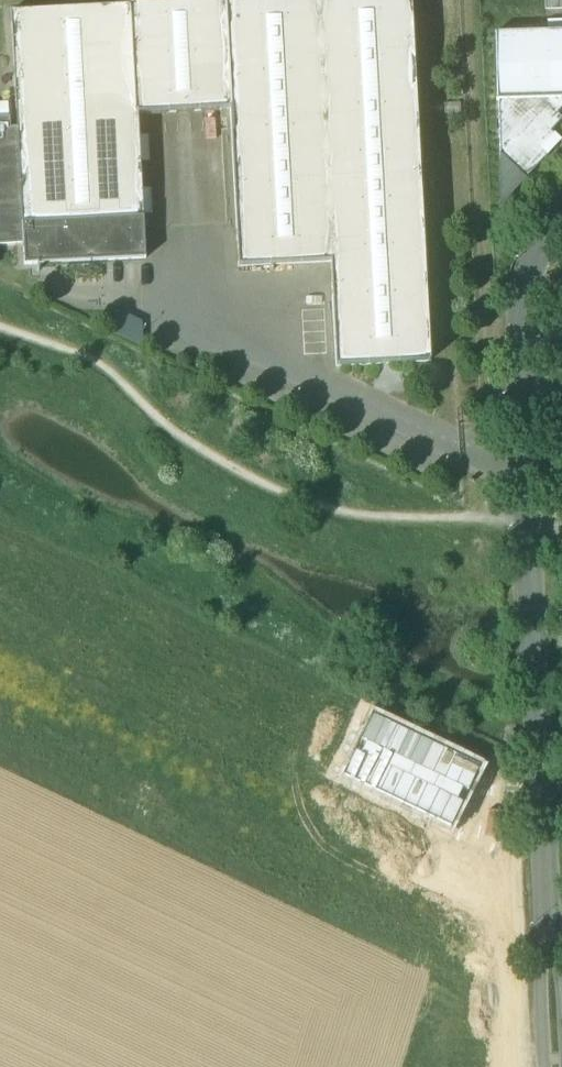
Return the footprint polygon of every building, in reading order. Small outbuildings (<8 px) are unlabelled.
[(130,6),(136,115),(138,115),(231,110),(239,268),(331,263),(337,367),(431,362),(412,0),(242,0),(130,6)] [(546,11),(561,10),(561,0),(546,0),(546,11)] [(130,6),(12,12),(18,128),(23,224),(144,218),(138,115),(136,115),(130,6)] [(491,34),(493,102),(561,100),(561,32),(491,34)] [(493,102),(497,207),(549,156),(544,151),(556,138),(551,133),(561,121),(561,119),(557,115),(561,110),(561,100),(493,102)] [(0,117),(0,246),(23,244),(22,224),(23,224),(18,128),(11,128),(10,117),(0,117)] [(23,224),(22,224),(23,244),(25,266),(146,260),(144,218),(23,224)]
